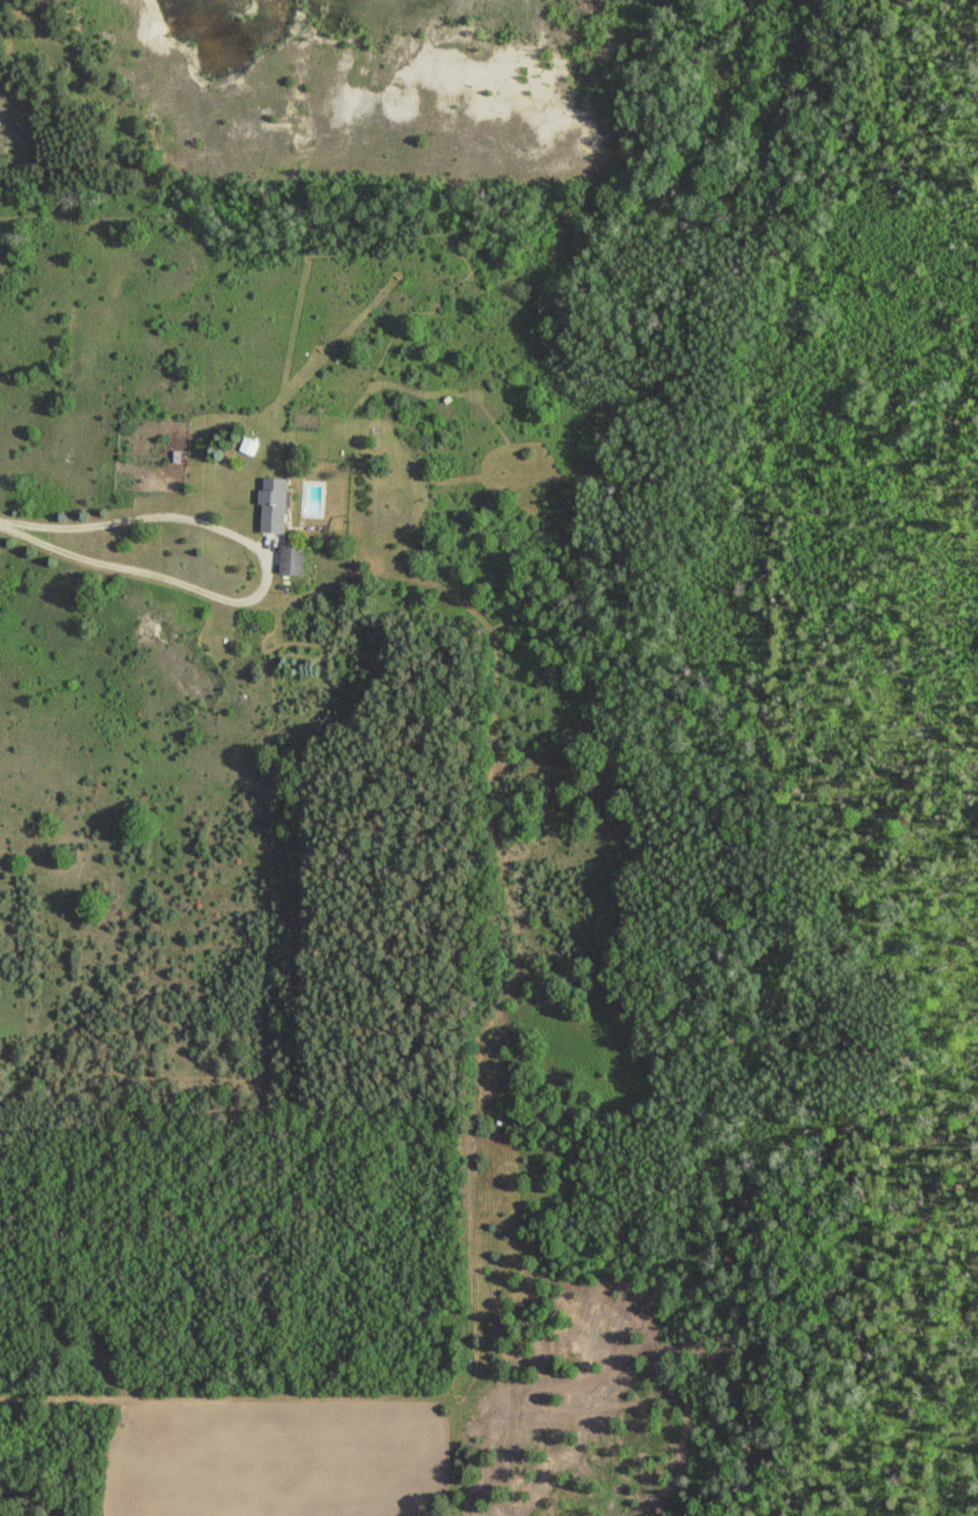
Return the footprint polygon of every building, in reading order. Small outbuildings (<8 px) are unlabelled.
[(290,477),(263,477),(262,532),(290,532),(290,477)] [(284,573),(309,573),(309,542),(284,542),(284,573)]
